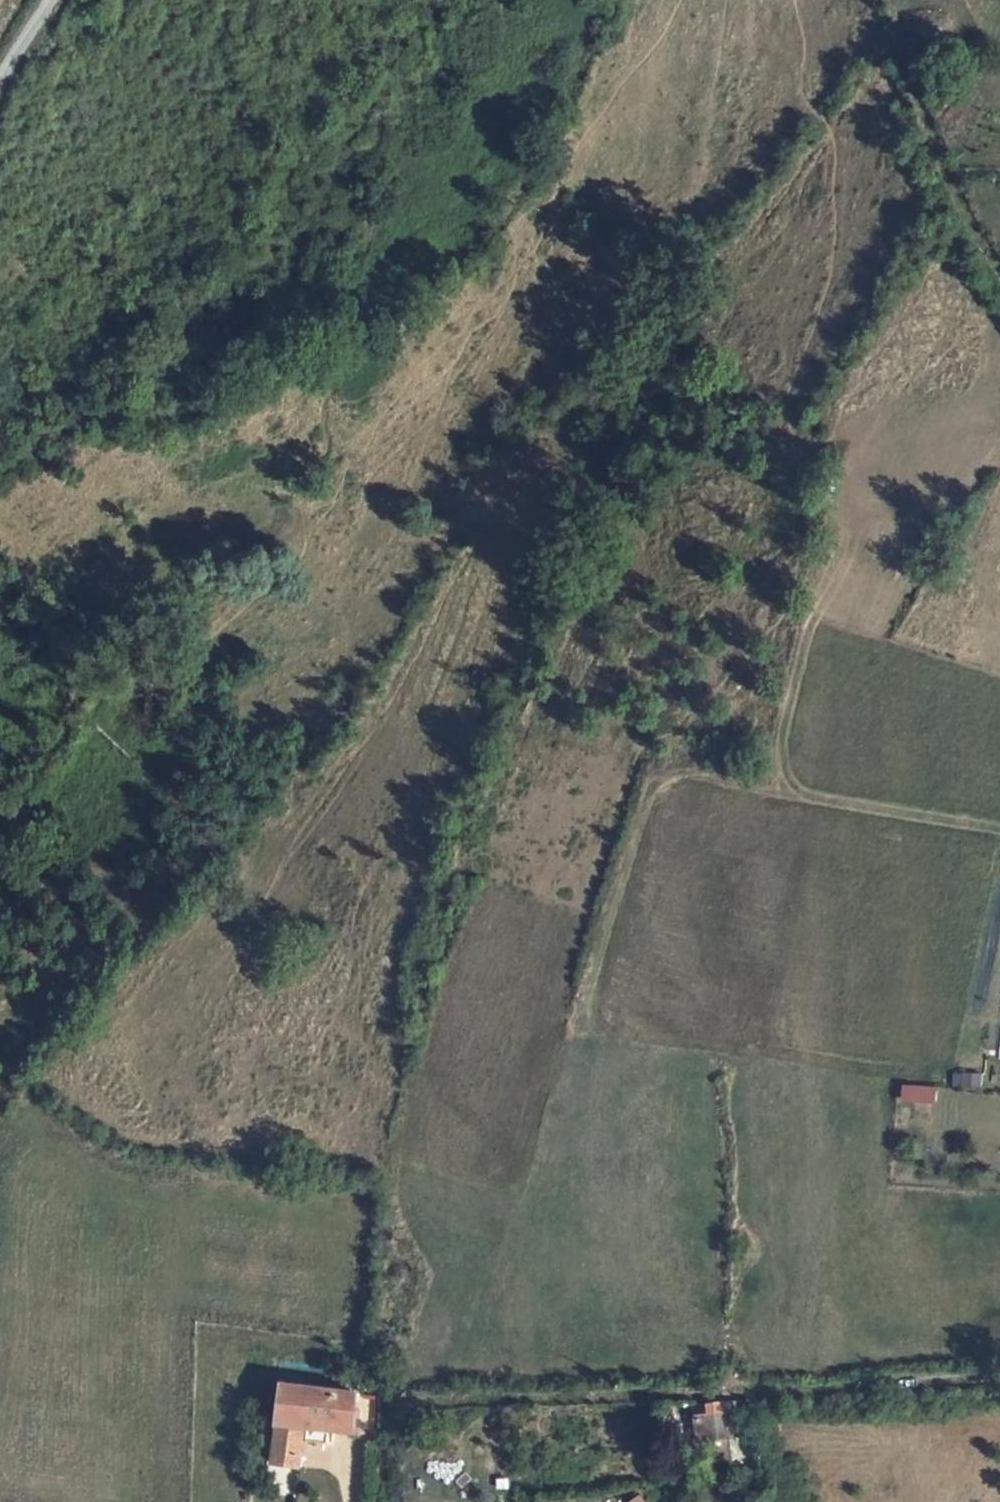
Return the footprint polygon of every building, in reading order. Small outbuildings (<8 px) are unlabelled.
[(935,1103),(937,1086),(901,1081),(898,1098),(935,1103)] [(340,1440),(341,1427),(359,1426),(361,1391),(351,1390),(293,1383),(286,1458),(312,1460),(314,1423),(321,1423),(321,1439),(340,1440)] [(359,1426),(368,1424),(370,1392),(361,1391),(359,1426)] [(701,1439),(739,1436),(743,1433),(728,1399),(712,1400),(712,1409),(698,1410),(701,1439)] [(742,1399),(728,1399),(743,1433),(750,1429),(742,1399)]
